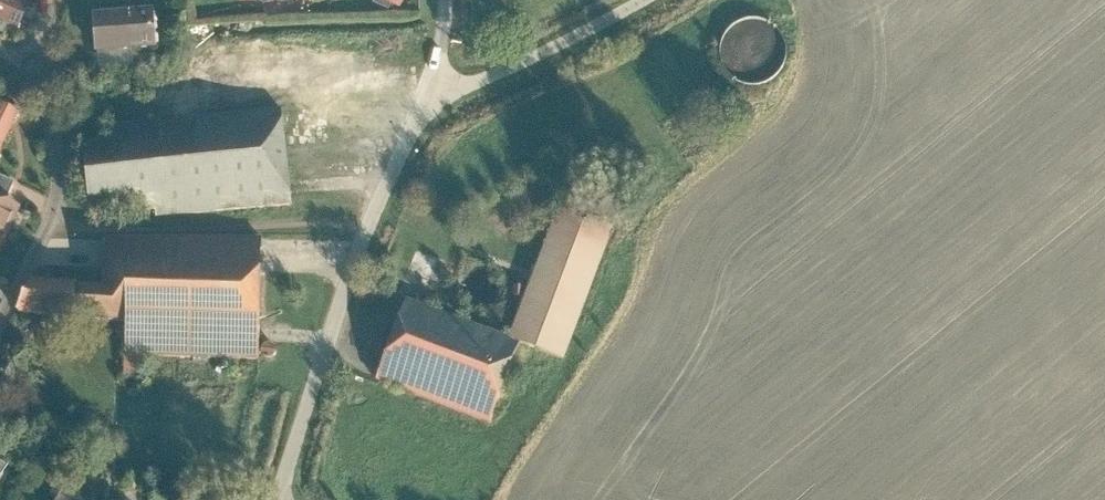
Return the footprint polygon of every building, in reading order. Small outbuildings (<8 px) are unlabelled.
[(35,0),(10,0),(7,9),(0,6),(0,24),(23,34),(37,1),(35,0)] [(382,1),(400,10),(405,0),(383,0),(382,1)] [(159,16),(97,20),(100,63),(162,59),(159,16)] [(17,115),(0,107),(0,154),(17,115)] [(296,204),(282,108),(129,129),(130,141),(137,203),(137,208),(159,208),(160,216),(296,204)] [(116,147),(87,151),(93,207),(137,203),(130,141),(129,129),(115,131),(116,147)] [(16,186),(0,179),(0,195),(9,200),(16,186)] [(25,208),(9,200),(0,195),(0,254),(25,208)] [(616,230),(564,210),(511,343),(523,347),(564,364),(616,230)] [(126,361),(259,364),(263,324),(264,240),(106,239),(104,288),(103,315),(101,325),(127,331),(126,361)] [(104,288),(37,288),(26,311),(103,315),(104,288)] [(511,343),(409,305),(379,385),(492,427),(523,347),(511,343)] [(68,485),(60,499),(93,499),(94,498),(68,485)]
